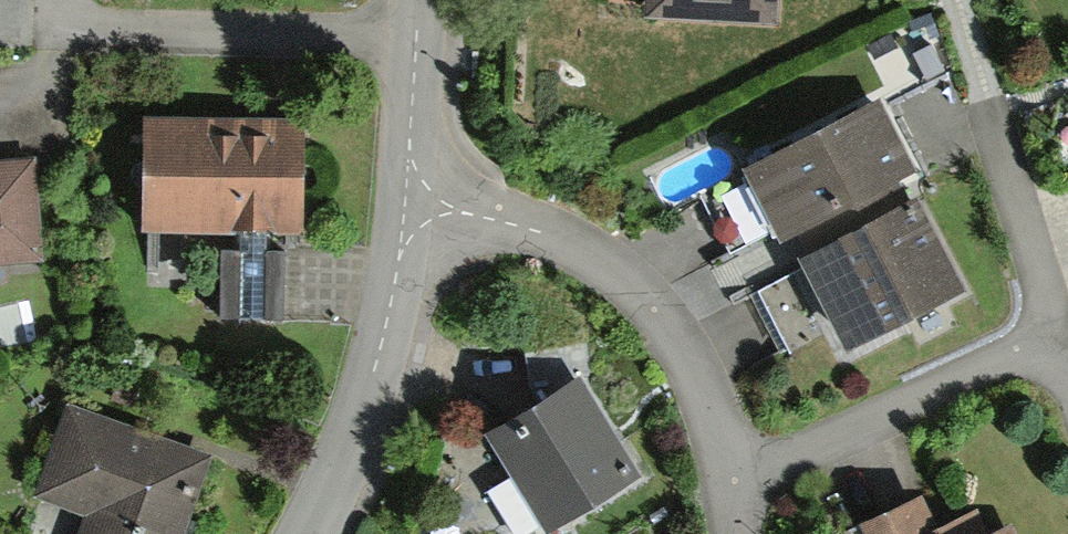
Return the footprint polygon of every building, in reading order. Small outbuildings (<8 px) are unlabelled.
[(643,17),(775,25),(777,0),(644,0),(643,17)] [(875,108),(740,182),(779,253),(828,226),(914,179),(875,108)] [(305,242),(306,125),(145,125),(144,241),(305,242)] [(42,267),(34,163),(0,166),(0,270),(42,267)] [(840,251),(799,272),(845,359),(965,297),(919,209),(840,251)] [(248,320),(290,321),(290,246),(249,245),(248,320)] [(583,382),(486,441),(543,533),(553,533),(638,482),(620,452),(624,450),(616,437),(583,382)] [(64,414),(32,502),(87,522),(82,533),(184,533),(187,527),(209,467),(64,414)] [(860,533),(974,533),(966,518),(936,533),(921,502),(859,533),(860,533)]
